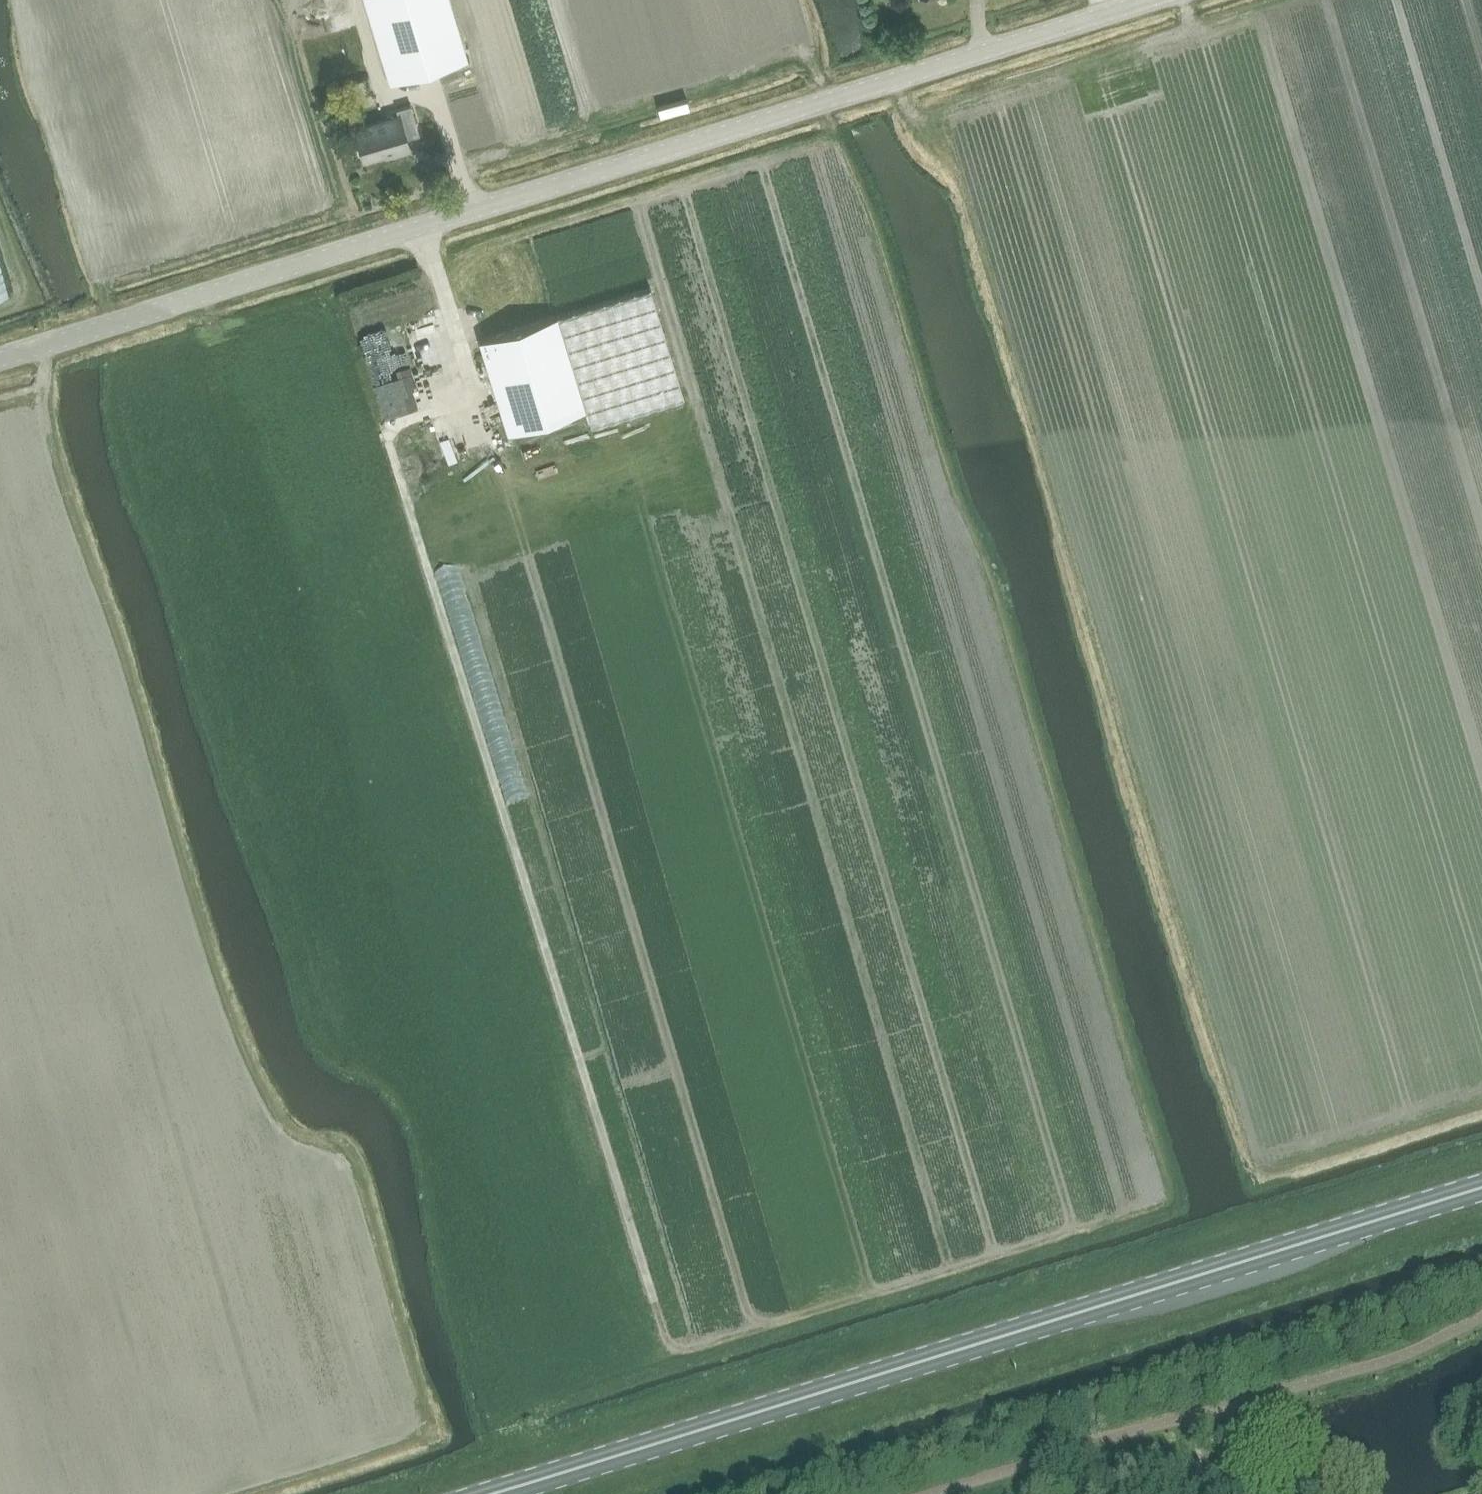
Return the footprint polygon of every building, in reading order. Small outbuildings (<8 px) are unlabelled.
[(390,81),(467,57),(449,0),(365,0),(390,81)] [(399,115),(355,128),(364,160),(395,151),(395,153),(410,149),(406,138),(419,134),(411,105),(397,109),(399,115)] [(650,287),(556,316),(585,407),(591,424),(684,395),(650,287)] [(585,407),(556,316),(479,339),(508,431),(585,407)]
